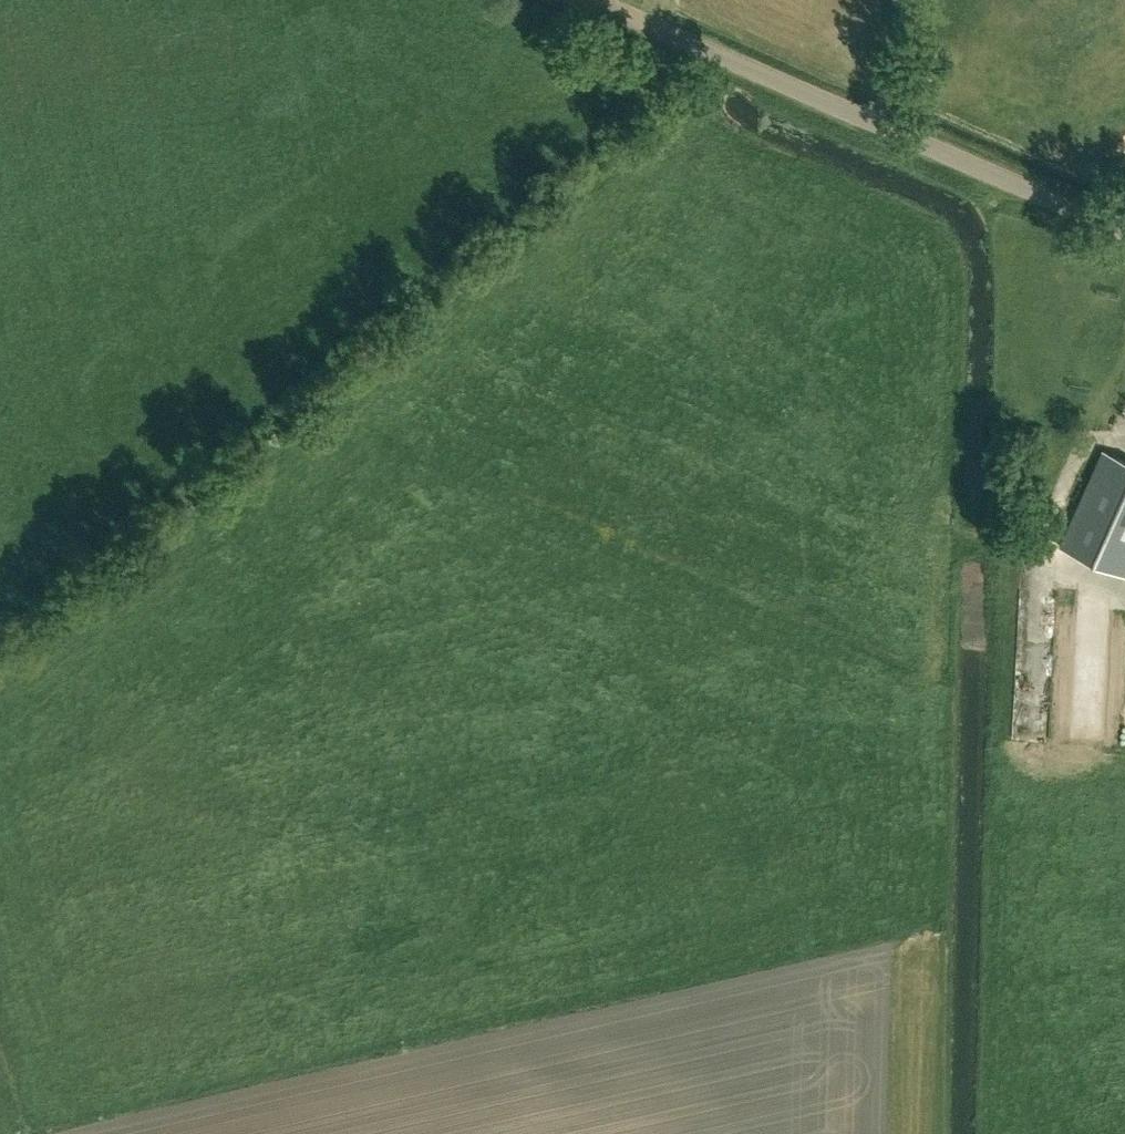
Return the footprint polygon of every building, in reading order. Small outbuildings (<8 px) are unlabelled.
[(1102,450),(1060,546),(1124,575),(1124,460),(1102,450)] [(1111,658),(1091,658),(1089,714),(1097,714),(1098,696),(1110,696),(1111,658)] [(1058,698),(1055,665),(1043,666),(1046,699),(1058,698)]
